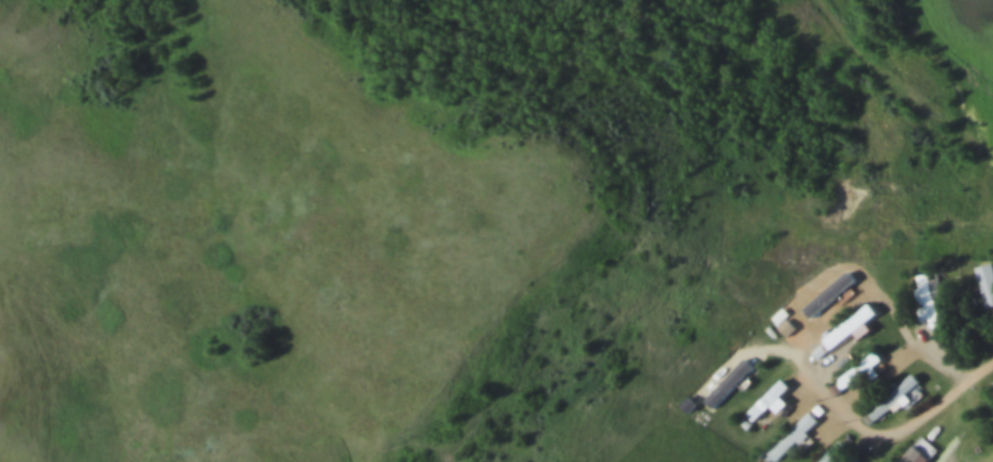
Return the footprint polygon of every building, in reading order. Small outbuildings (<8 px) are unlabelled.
[(974,263),(992,313),(992,256),(974,263)] [(920,283),(916,273),(926,270),(928,277),(937,274),(942,291),(933,294),(942,320),(932,323),(930,315),(921,317),(917,304),(920,303),(914,285),(920,283)] [(842,272),(849,281),(811,313),(804,304),(842,272)] [(856,310),(863,319),(822,351),(815,343),(856,310)] [(859,339),(872,329),(859,314),(829,339),(835,346),(852,331),(859,339)] [(777,324),(787,315),(795,325),(785,334),(777,324)] [(876,346),(882,356),(837,387),(831,377),(876,346)] [(746,353),(754,362),(712,403),(704,394),(746,353)] [(912,367),(920,377),(874,413),(866,403),(912,367)] [(899,414),(920,397),(913,389),(921,382),(914,373),(868,411),(876,420),(893,406),(899,414)] [(781,376),(789,384),(780,391),(787,399),(777,409),(770,401),(752,417),(744,409),(781,376)] [(808,407),(817,415),(775,455),(767,447),(808,407)] [(848,441),(839,433),(813,461),(829,461),(848,441)] [(930,442),(914,461),(900,461),(921,435),(930,442)]
